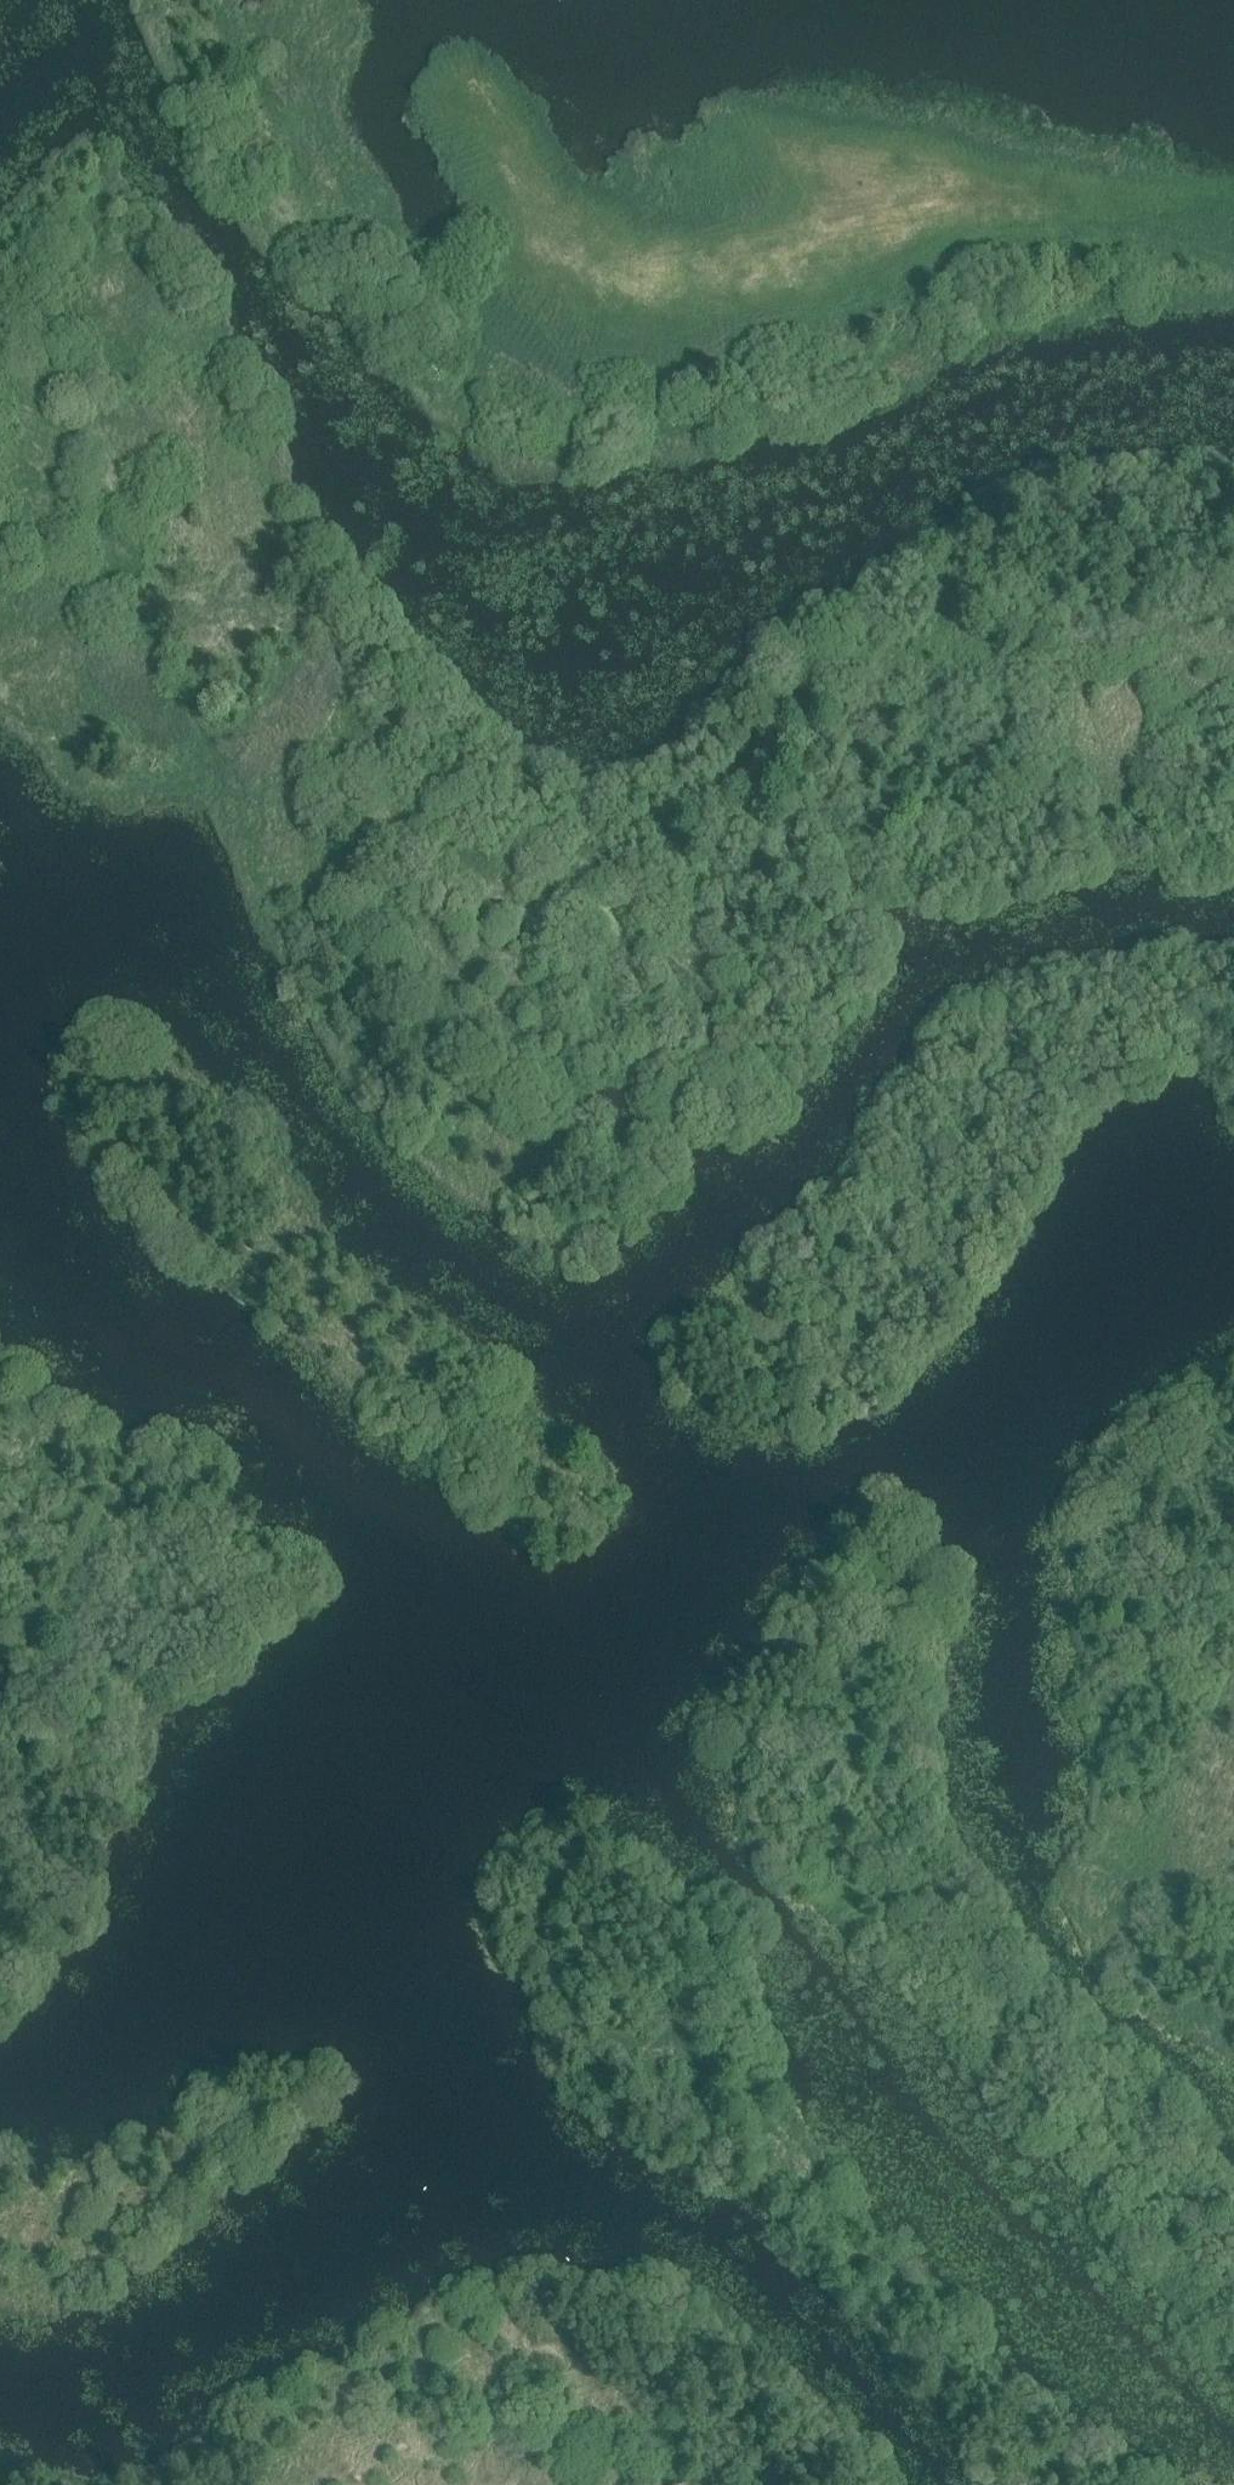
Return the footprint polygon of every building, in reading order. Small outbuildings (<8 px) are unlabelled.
[(720,1951),(729,1942),(721,1934),(712,1943),(720,1951)]
